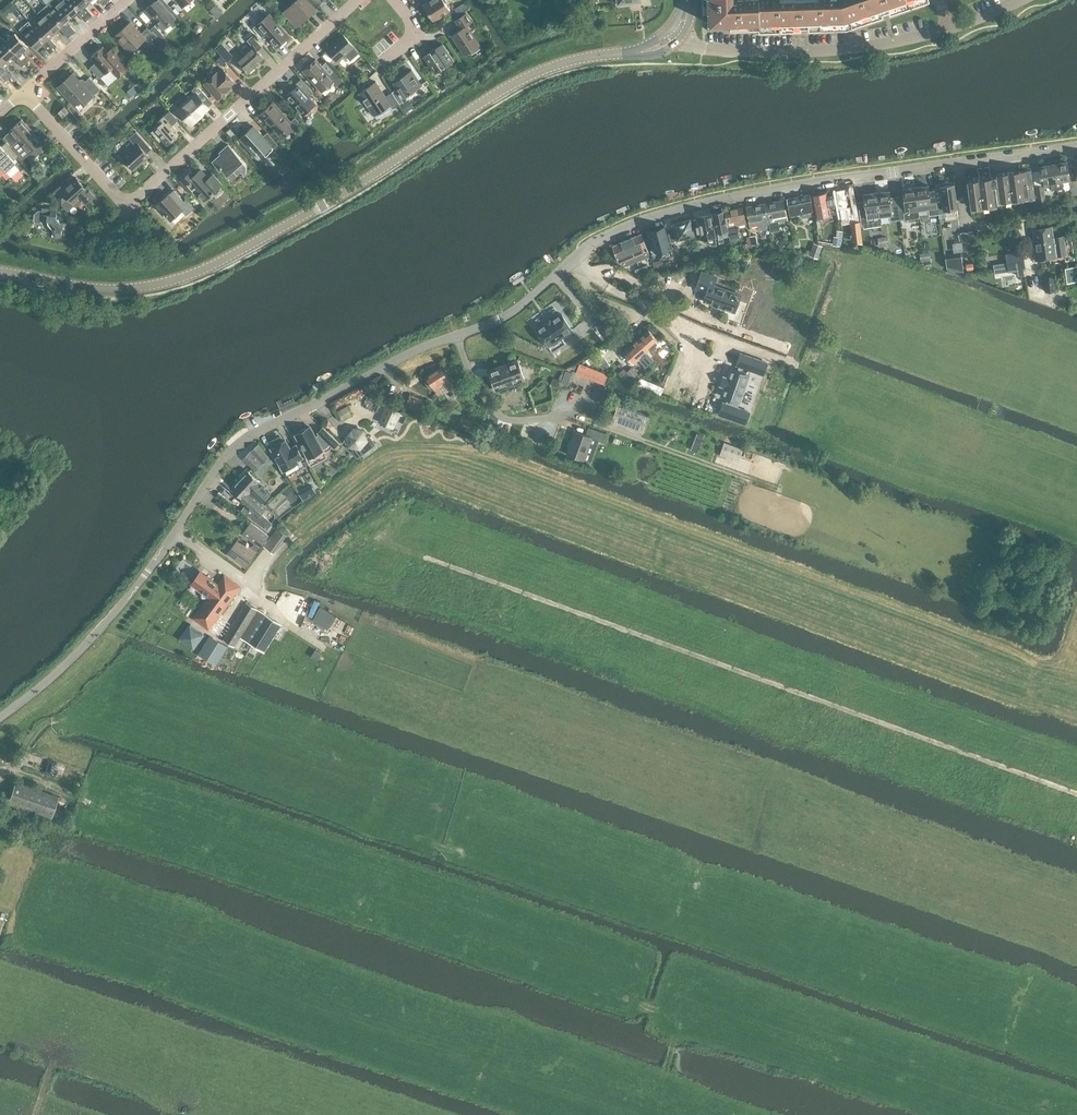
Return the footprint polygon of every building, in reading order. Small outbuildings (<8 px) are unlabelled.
[(46,5),(72,34),(76,31),(67,21),(72,17),(57,0),(52,0),(46,5)] [(77,12),(86,22),(90,18),(73,0),(57,0),(72,17),(77,12)] [(90,18),(93,15),(85,6),(90,1),(89,0),(73,0),(90,18)] [(163,29),(178,16),(163,0),(156,0),(145,9),(163,29)] [(312,7),(306,0),(297,0),(290,6),(292,7),(286,13),(296,24),(309,13),(307,11),(312,7)] [(434,21),(450,10),(444,0),(430,0),(423,5),(434,21)] [(929,0),(792,0),(780,0),(738,0),(738,1),(731,1),(731,0),(708,0),(708,23),(730,23),(731,32),(759,31),(759,34),(801,32),(801,23),(808,23),(808,32),(847,31),(883,18),(880,10),(887,7),(890,16),(929,3),(929,0)] [(11,1),(6,7),(11,13),(17,7),(11,1)] [(466,1),(455,8),(459,14),(470,6),(466,1)] [(55,32),(60,28),(68,37),(72,34),(46,5),(37,13),(42,18),(55,32)] [(216,5),(210,10),(218,17),(223,13),(216,5)] [(256,25),(257,26),(255,28),(262,36),(264,34),(277,48),(290,36),(269,13),(256,25)] [(452,35),(458,44),(465,55),(479,45),(466,26),(472,22),(466,13),(455,20),(462,29),(453,35),(452,35)] [(50,37),(55,32),(42,18),(33,26),(53,48),(56,44),(50,37)] [(29,21),(19,29),(37,49),(42,44),(51,53),(54,50),(53,48),(33,26),(29,21)] [(115,36),(122,44),(130,53),(145,39),(152,47),(159,40),(149,30),(147,27),(141,33),(131,22),(115,36)] [(155,25),(149,30),(159,40),(160,41),(165,36),(155,25)] [(15,33),(6,41),(26,63),(30,60),(23,52),(28,47),(15,33)] [(344,34),(333,44),(326,50),(337,62),(345,55),(351,61),(360,52),(344,34)] [(261,45),(260,44),(253,35),(247,40),(252,46),(237,60),(238,61),(238,63),(240,66),(242,66),(245,69),(245,70),(246,71),(248,73),(255,67),(255,66),(263,58),(256,50),(261,45)] [(6,41),(2,36),(0,38),(0,52),(10,64),(15,59),(22,66),(26,63),(6,41)] [(229,60),(235,54),(222,40),(216,46),(229,60)] [(449,54),(443,44),(424,56),(431,66),(433,65),(438,72),(452,63),(447,55),(449,54)] [(130,66),(113,47),(105,54),(100,49),(91,57),(96,62),(90,67),(100,78),(110,69),(118,77),(130,66)] [(10,64),(0,52),(0,70),(8,79),(12,75),(5,68),(10,64)] [(222,55),(217,60),(222,65),(227,61),(222,55)] [(330,74),(316,59),(303,71),(321,91),(332,82),(336,86),(343,80),(335,70),(330,74)] [(370,63),(366,66),(371,72),(375,69),(370,63)] [(218,75),(216,73),(205,83),(219,98),(230,88),(228,86),(234,81),(224,69),(218,75)] [(0,70),(0,77),(4,82),(8,79),(0,70)] [(421,84),(412,70),(393,82),(404,97),(417,89),(416,88),(421,84)] [(80,81),(73,73),(58,87),(80,111),(87,104),(85,103),(101,89),(90,77),(85,81),(83,80),(81,80),(80,81)] [(292,94),(291,92),(286,96),(301,113),(306,109),(308,111),(316,104),(309,96),(313,92),(301,78),(296,83),(300,87),(292,94)] [(139,81),(134,85),(139,91),(144,86),(139,81)] [(377,82),(376,81),(359,93),(368,105),(369,104),(376,114),(390,104),(393,108),(400,104),(392,92),(385,96),(376,83),(377,82)] [(208,107),(205,103),(210,99),(197,85),(192,89),(196,94),(179,110),(191,124),(198,118),(197,117),(208,107)] [(409,99),(401,104),(406,112),(414,107),(409,99)] [(290,122),(273,102),(260,114),(280,136),(292,125),(294,127),(299,122),(295,117),(290,122)] [(63,118),(69,112),(64,107),(58,112),(63,118)] [(151,132),(159,140),(160,141),(162,139),(168,145),(178,136),(172,130),(174,129),(171,126),(177,120),(169,110),(157,122),(159,125),(151,132)] [(299,114),(296,117),(301,122),(304,119),(299,114)] [(12,145),(11,146),(19,155),(20,155),(23,158),(42,142),(22,119),(9,130),(10,131),(4,136),(12,145)] [(180,134),(183,131),(176,123),(172,127),(180,134)] [(262,136),(253,126),(240,137),(258,158),(271,146),(273,149),(278,144),(267,132),(262,136)] [(131,136),(138,144),(123,157),(134,170),(149,156),(145,151),(150,146),(136,131),(131,136)] [(11,146),(7,141),(2,146),(0,144),(0,173),(2,175),(6,171),(11,176),(19,169),(15,164),(16,162),(14,160),(19,155),(11,146)] [(223,150),(224,151),(212,162),(220,170),(222,168),(228,175),(234,169),(237,173),(244,175),(246,173),(247,165),(229,145),(223,150)] [(1052,163),(1056,188),(1062,187),(1061,180),(1069,178),(1066,160),(1052,163)] [(1056,188),(1052,163),(1037,165),(1041,184),(1049,182),(1051,189),(1056,188)] [(196,174),(193,170),(181,180),(191,192),(194,189),(204,200),(218,188),(222,184),(213,174),(209,178),(206,175),(204,176),(199,172),(201,170),(201,169),(196,174)] [(967,179),(970,205),(993,202),(993,200),(999,199),(1000,203),(1035,198),(1031,169),(996,174),(996,175),(967,179)] [(44,172),(39,176),(45,183),(50,179),(44,172)] [(68,210),(74,204),(81,198),(91,210),(102,200),(89,187),(87,189),(76,177),(55,196),(68,210)] [(1069,181),(1071,195),(1076,193),(1076,184),(1076,179),(1069,181)] [(935,190),(939,214),(946,213),(945,209),(957,207),(955,192),(956,192),(954,182),(943,183),(943,185),(940,186),(941,190),(935,190)] [(939,214),(935,190),(929,191),(928,185),(915,187),(918,210),(928,209),(929,215),(939,214)] [(1042,186),(1035,187),(1038,201),(1045,200),(1042,186)] [(897,196),(900,219),(907,218),(907,220),(915,219),(919,219),(915,187),(902,188),(903,195),(897,196)] [(848,188),(836,190),(841,220),(853,218),(854,220),(860,219),(858,204),(852,205),(851,196),(850,196),(848,188)] [(169,195),(168,194),(157,204),(171,220),(182,210),(186,215),(195,208),(185,197),(184,197),(186,199),(184,201),(174,190),(169,195)] [(876,192),(879,216),(889,214),(890,220),(900,219),(897,196),(890,197),(889,190),(876,192)] [(819,193),(812,194),(815,212),(816,215),(817,220),(831,218),(830,214),(837,213),(834,194),(826,196),(826,192),(823,192),(822,191),(819,192),(819,193)] [(864,200),(858,201),(858,204),(860,219),(861,224),(863,224),(863,228),(881,226),(879,216),(876,192),(863,193),(864,200)] [(809,194),(787,198),(790,214),(801,212),(801,217),(812,215),(811,210),(812,210),(809,194)] [(780,230),(778,221),(786,219),(783,200),(765,203),(769,229),(770,232),(780,230)] [(765,203),(746,206),(750,226),(758,224),(759,231),(769,229),(765,203)] [(35,214),(34,220),(36,222),(39,222),(41,220),(48,221),(48,223),(53,229),(56,230),(55,236),(68,237),(69,227),(67,227),(68,222),(63,222),(64,218),(61,215),(57,214),(57,210),(52,210),(52,208),(42,207),(42,211),(39,210),(35,214)] [(739,238),(736,225),(746,223),(743,207),(724,210),(730,240),(739,238)] [(723,210),(713,212),(718,238),(728,236),(723,210)] [(697,218),(694,219),(694,221),(697,233),(697,237),(697,238),(701,237),(705,237),(705,238),(705,239),(706,240),(706,241),(707,241),(708,242),(708,243),(709,243),(710,244),(711,244),(712,245),(713,245),(714,245),(715,245),(716,245),(717,245),(715,233),(713,227),(711,214),(699,216),(697,216),(698,218),(697,218)] [(668,233),(670,241),(695,235),(690,218),(672,223),(674,231),(668,233)] [(854,240),(856,241),(862,243),(859,221),(851,222),(854,240)] [(664,252),(671,249),(665,225),(664,226),(664,227),(649,231),(655,253),(656,253),(656,252),(661,250),(663,250),(664,252)] [(1034,247),(1035,259),(1057,256),(1057,255),(1064,254),(1062,236),(1053,237),(1051,227),(1033,229),(1035,246),(1034,247)] [(962,251),(975,250),(973,232),(960,233),(962,251)] [(618,259),(628,264),(649,254),(641,234),(612,246),(618,259)] [(813,243),(808,256),(817,259),(822,247),(813,243)] [(1022,251),(1005,254),(1008,271),(1016,270),(1017,275),(1023,274),(1023,269),(1025,268),(1022,251)] [(963,261),(962,253),(945,255),(946,268),(965,273),(963,261)] [(1065,269),(1066,282),(1068,282),(1076,281),(1076,267),(1065,269)] [(702,271),(696,288),(707,292),(704,300),(726,308),(734,311),(740,294),(732,291),(714,285),(717,277),(702,271)] [(1043,276),(1045,292),(1055,291),(1054,275),(1043,276)] [(537,331),(546,344),(549,345),(570,331),(571,327),(561,313),(558,313),(537,327),(537,331)] [(638,339),(651,354),(654,351),(652,347),(658,341),(648,330),(638,339)] [(638,339),(626,350),(636,361),(640,357),(647,365),(655,358),(651,354),(638,339)] [(586,356),(590,361),(601,354),(597,349),(586,356)] [(665,361),(656,350),(651,354),(655,358),(661,365),(665,361)] [(723,402),(719,414),(730,418),(734,407),(737,408),(737,407),(738,402),(739,402),(749,375),(748,375),(750,369),(763,374),(767,362),(741,353),(737,364),(740,366),(738,371),(732,369),(728,378),(726,377),(723,386),(725,387),(722,396),(728,398),(726,403),(723,402)] [(489,370),(495,389),(524,378),(517,360),(489,370)] [(578,364),(574,373),(604,385),(608,376),(578,364)] [(453,387),(452,386),(439,366),(425,375),(427,378),(424,381),(429,389),(433,387),(439,396),(453,387)] [(638,374),(631,368),(627,372),(623,369),(618,374),(628,384),(638,374)] [(569,384),(574,371),(567,369),(562,381),(569,384)] [(664,388),(642,379),(638,387),(660,397),(664,388)] [(607,388),(602,386),(597,399),(603,401),(607,388)] [(408,395),(405,404),(420,409),(423,401),(408,395)] [(617,406),(612,420),(643,431),(648,417),(617,406)] [(346,407),(337,412),(342,421),(351,416),(346,407)] [(387,407),(381,421),(392,426),(398,412),(387,407)] [(460,421),(464,423),(463,425),(471,428),(474,419),(462,415),(460,421)] [(495,427),(482,422),(479,429),(492,434),(495,427)] [(332,448),(338,442),(322,427),(316,433),(318,435),(317,435),(314,437),(313,436),(310,437),(306,429),(305,430),(303,429),(299,431),(298,433),(295,435),(307,458),(321,450),(325,447),(328,444),(332,448)] [(603,442),(606,434),(589,428),(586,435),(575,432),(566,454),(583,460),(591,438),(603,442)] [(353,430),(347,436),(346,437),(340,444),(353,455),(354,454),(358,457),(375,444),(370,438),(365,439),(362,432),(353,430)] [(691,450),(698,452),(704,435),(697,433),(691,450)] [(289,449),(285,441),(282,442),(280,442),(274,445),(273,447),(271,449),(283,470),(297,463),(296,461),(301,458),(295,446),(289,449)] [(744,449),(724,442),(720,455),(739,462),(744,449)] [(269,456),(259,444),(250,451),(243,459),(256,470),(269,456)] [(248,470),(238,481),(261,503),(270,493),(259,483),(260,482),(248,470)] [(238,481),(231,487),(247,503),(242,510),(266,529),(271,523),(260,514),(265,507),(261,503),(238,481)] [(251,548),(238,538),(227,554),(245,567),(256,551),(260,546),(268,535),(250,522),(242,533),(255,542),(251,548)] [(277,528),(264,546),(274,553),(287,535),(277,528)] [(209,630),(241,586),(224,574),(217,584),(200,572),(192,583),(192,584),(193,584),(209,596),(193,618),(209,630)] [(257,609),(246,602),(222,639),(234,646),(240,637),(257,609)] [(321,604),(314,618),(330,628),(338,614),(321,604)] [(257,609),(240,637),(264,652),(281,624),(257,609)] [(182,644),(202,644),(202,630),(182,629),(182,644)] [(210,635),(199,653),(217,664),(228,645),(210,635)] [(322,654),(315,650),(311,656),(318,660),(322,654)] [(50,818),(58,796),(15,782),(7,803),(50,818)]
